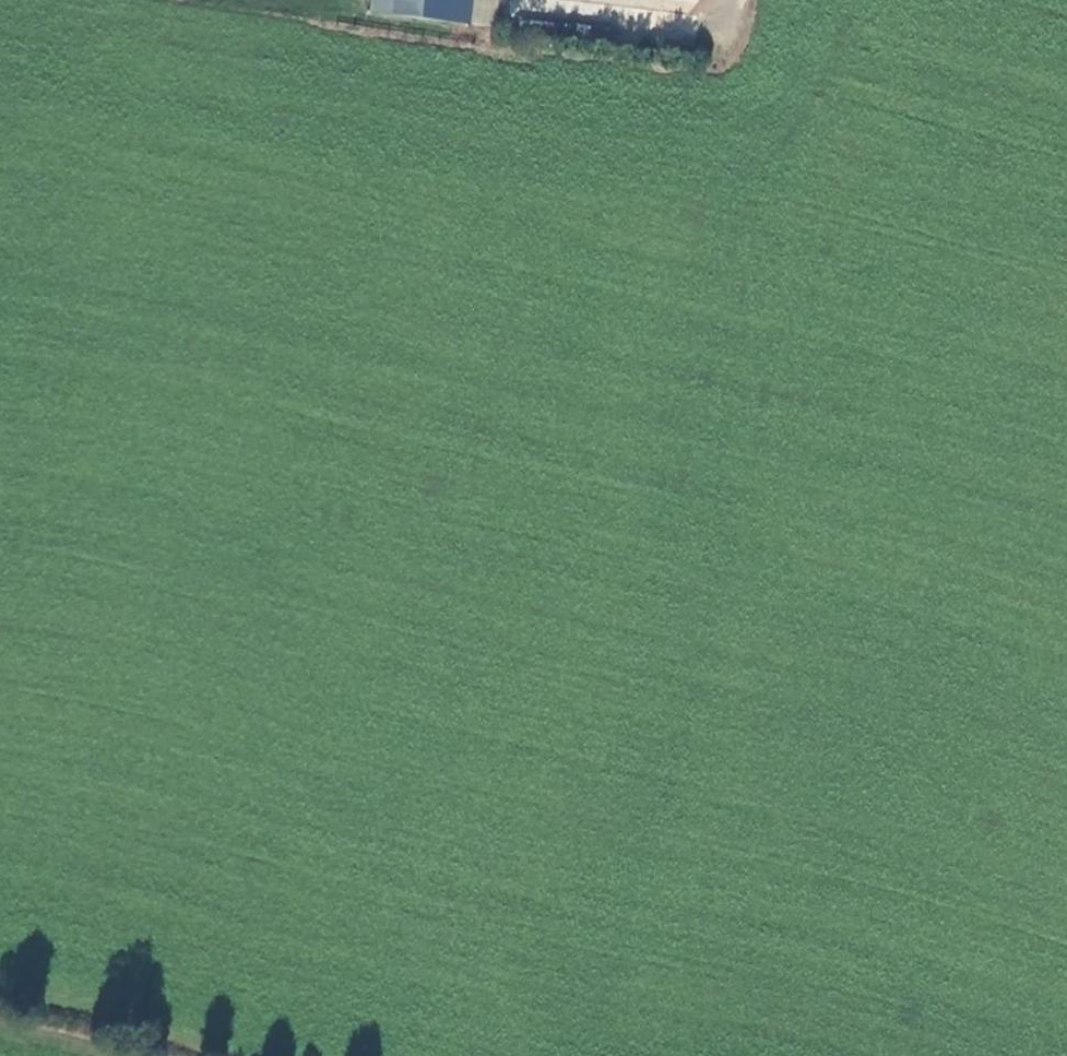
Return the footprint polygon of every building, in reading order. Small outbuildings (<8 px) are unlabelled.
[(365,7),(472,21),(475,0),(366,0),(365,7)] [(701,0),(589,0),(699,15),(701,0)]
